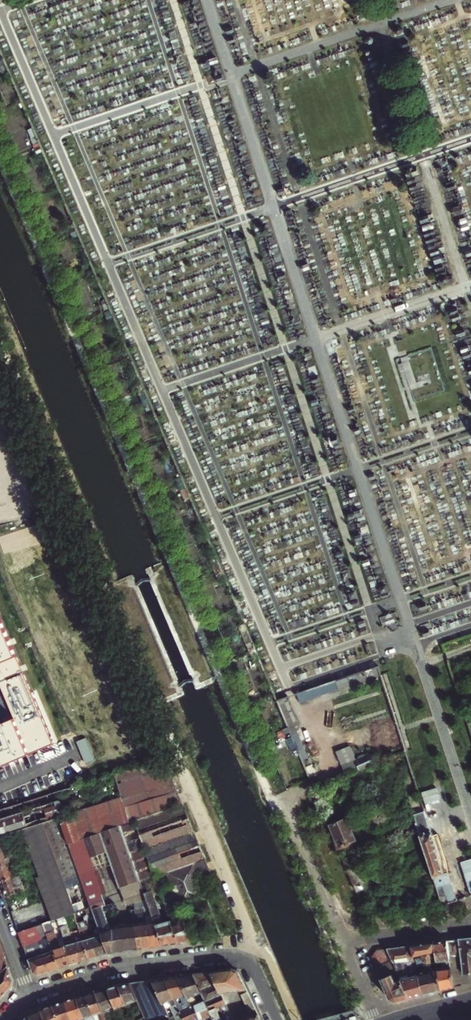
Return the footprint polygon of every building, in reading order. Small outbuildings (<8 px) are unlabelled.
[(0,620),(0,767),(53,745),(0,620)] [(378,666),(348,676),(351,684),(381,674),(378,666)] [(339,688),(336,680),(311,688),(296,693),(299,702),(339,688)] [(299,727),(286,697),(277,700),(289,731),(295,729),(299,727)] [(289,731),(309,777),(315,775),(295,729),(289,731)] [(348,748),(337,753),(342,764),(353,759),(348,748)] [(346,775),(374,763),(370,753),(342,765),(346,775)] [(130,823),(114,773),(101,777),(120,826),(130,823)] [(70,843),(120,826),(101,777),(99,778),(66,789),(77,825),(71,828),(68,821),(67,822),(62,807),(58,809),(60,815),(70,843)] [(55,802),(0,819),(0,837),(1,837),(27,827),(42,822),(60,815),(58,809),(55,802)] [(183,804),(130,823),(120,826),(127,845),(141,884),(155,879),(167,874),(206,859),(183,804)] [(373,828),(380,825),(374,811),(367,813),(373,828)] [(425,811),(413,815),(420,834),(432,831),(425,811)] [(109,953),(128,951),(126,925),(111,928),(103,907),(107,906),(102,894),(89,859),(83,843),(101,836),(107,853),(127,845),(120,826),(70,843),(60,815),(42,822),(48,838),(55,855),(61,873),(76,913),(84,910),(92,907),(95,915),(98,923),(109,953)] [(347,818),(329,825),(339,847),(356,840),(347,818)] [(48,838),(42,822),(27,827),(32,843),(48,838)] [(420,834),(446,903),(463,898),(450,872),(444,874),(437,851),(438,851),(432,831),(420,834)] [(89,859),(102,894),(120,887),(125,899),(132,896),(144,892),(141,884),(127,845),(107,853),(101,836),(83,843),(89,859)] [(32,843),(39,861),(55,855),(48,838),(32,843)] [(6,850),(0,853),(0,865),(8,862),(10,862),(6,850)] [(44,875),(42,875),(44,879),(61,873),(55,855),(39,861),(44,875)] [(208,896),(204,881),(214,878),(206,859),(167,874),(174,894),(163,898),(167,911),(179,907),(208,896)] [(14,877),(8,862),(0,865),(0,880),(0,881),(1,882),(14,877)] [(348,869),(358,891),(368,887),(359,865),(348,869)] [(44,879),(51,898),(52,897),(60,918),(65,916),(74,913),(76,913),(61,873),(44,879)] [(27,888),(26,886),(22,874),(14,877),(1,882),(6,896),(27,888)] [(44,879),(38,882),(44,900),(51,898),(44,879)] [(365,891),(359,894),(361,900),(368,898),(365,891)] [(145,904),(148,903),(146,896),(144,892),(132,896),(134,902),(137,901),(137,907),(145,904)] [(148,903),(155,921),(163,918),(153,893),(146,896),(148,903)] [(60,918),(52,897),(51,898),(58,919),(60,918)] [(51,898),(44,900),(51,921),(58,919),(51,898)] [(151,947),(164,945),(158,927),(155,921),(148,903),(145,904),(151,947)] [(151,947),(145,904),(137,907),(134,908),(136,924),(139,949),(151,947)] [(92,907),(84,910),(87,918),(95,915),(92,907)] [(193,942),(179,907),(167,911),(172,922),(179,943),(193,942)] [(65,916),(67,922),(76,918),(74,913),(65,916)] [(73,964),(66,946),(60,948),(50,921),(44,924),(48,937),(60,968),(73,964)] [(164,945),(179,943),(172,922),(158,927),(164,945)] [(59,925),(66,946),(73,964),(82,961),(75,941),(73,937),(68,924),(64,926),(63,923),(59,925)] [(96,937),(93,938),(99,956),(109,953),(98,923),(95,924),(96,927),(92,928),(96,937)] [(99,956),(93,938),(90,931),(88,932),(85,924),(79,926),(91,959),(99,956)] [(126,925),(128,951),(139,949),(136,924),(126,925)] [(75,941),(82,961),(91,959),(79,926),(73,928),(76,936),(73,937),(75,941)] [(60,968),(48,937),(38,940),(43,954),(29,960),(33,973),(39,975),(60,968)] [(451,966),(453,988),(463,985),(461,975),(470,974),(470,938),(460,939),(448,940),(451,966)] [(434,942),(435,953),(437,963),(438,969),(442,968),(451,966),(448,940),(434,942)] [(434,942),(410,946),(418,975),(423,973),(428,972),(433,971),(438,969),(437,963),(432,964),(430,953),(435,953),(434,942)] [(387,949),(393,961),(403,986),(409,999),(424,995),(420,981),(418,975),(410,946),(394,948),(387,949)] [(8,967),(2,949),(0,950),(0,974),(8,967)] [(372,958),(377,968),(393,961),(387,949),(377,950),(372,958)] [(393,961),(377,968),(390,1000),(397,1003),(409,999),(403,986),(393,961)] [(443,974),(439,976),(441,991),(453,988),(451,966),(442,968),(443,974)] [(12,987),(13,981),(8,967),(0,974),(0,1000),(12,987)] [(232,969),(223,970),(233,991),(246,990),(238,972),(232,969)] [(211,972),(221,993),(233,991),(223,970),(211,972)] [(441,991),(439,976),(435,977),(433,971),(428,972),(433,993),(441,991)] [(233,1018),(226,1005),(221,993),(211,972),(192,974),(202,994),(206,1003),(210,1012),(216,1009),(220,1008),(226,1019),(233,1019),(233,1018)] [(433,993),(428,972),(423,973),(424,979),(420,981),(424,995),(433,993)] [(177,976),(192,1008),(198,1019),(205,1019),(212,1016),(210,1012),(206,1003),(199,1006),(197,1002),(193,999),(202,994),(192,974),(177,976)] [(463,985),(470,983),(470,974),(461,975),(463,985)] [(192,1008),(177,976),(165,978),(175,1000),(181,997),(184,1004),(178,1007),(181,1013),(192,1008)] [(175,1000),(165,978),(152,980),(165,1008),(171,1006),(175,1016),(181,1013),(178,1007),(175,1000)] [(152,980),(130,983),(143,1014),(145,1019),(146,1019),(156,1019),(157,1019),(160,1019),(159,1019),(168,1016),(165,1008),(152,980)] [(145,1019),(143,1014),(130,983),(118,984),(107,988),(116,1009),(117,1012),(121,1019),(143,1019),(145,1019)] [(105,1017),(117,1012),(116,1009),(107,988),(95,991),(105,1017)] [(95,991),(86,994),(94,1016),(97,1015),(99,1019),(106,1019),(105,1017),(95,991)] [(246,1002),(251,1001),(247,993),(242,993),(246,1002)] [(86,994),(82,996),(76,997),(84,1016),(86,1019),(96,1019),(94,1016),(86,994)] [(84,1016),(76,997),(65,1001),(72,1019),(74,1019),(84,1016)] [(65,1001),(53,1004),(59,1019),(72,1019),(65,1001)] [(251,1001),(246,1002),(250,1011),(256,1010),(251,1001)] [(53,1004),(41,1010),(45,1019),(59,1019),(53,1004)] [(165,1008),(168,1016),(170,1019),(174,1019),(176,1019),(175,1016),(171,1006),(165,1008)] [(192,1008),(181,1013),(183,1018),(184,1019),(198,1019),(192,1008)] [(214,1019),(221,1019),(216,1009),(210,1012),(212,1016),(214,1019)] [(41,1010),(30,1015),(32,1019),(45,1019),(41,1010)]
